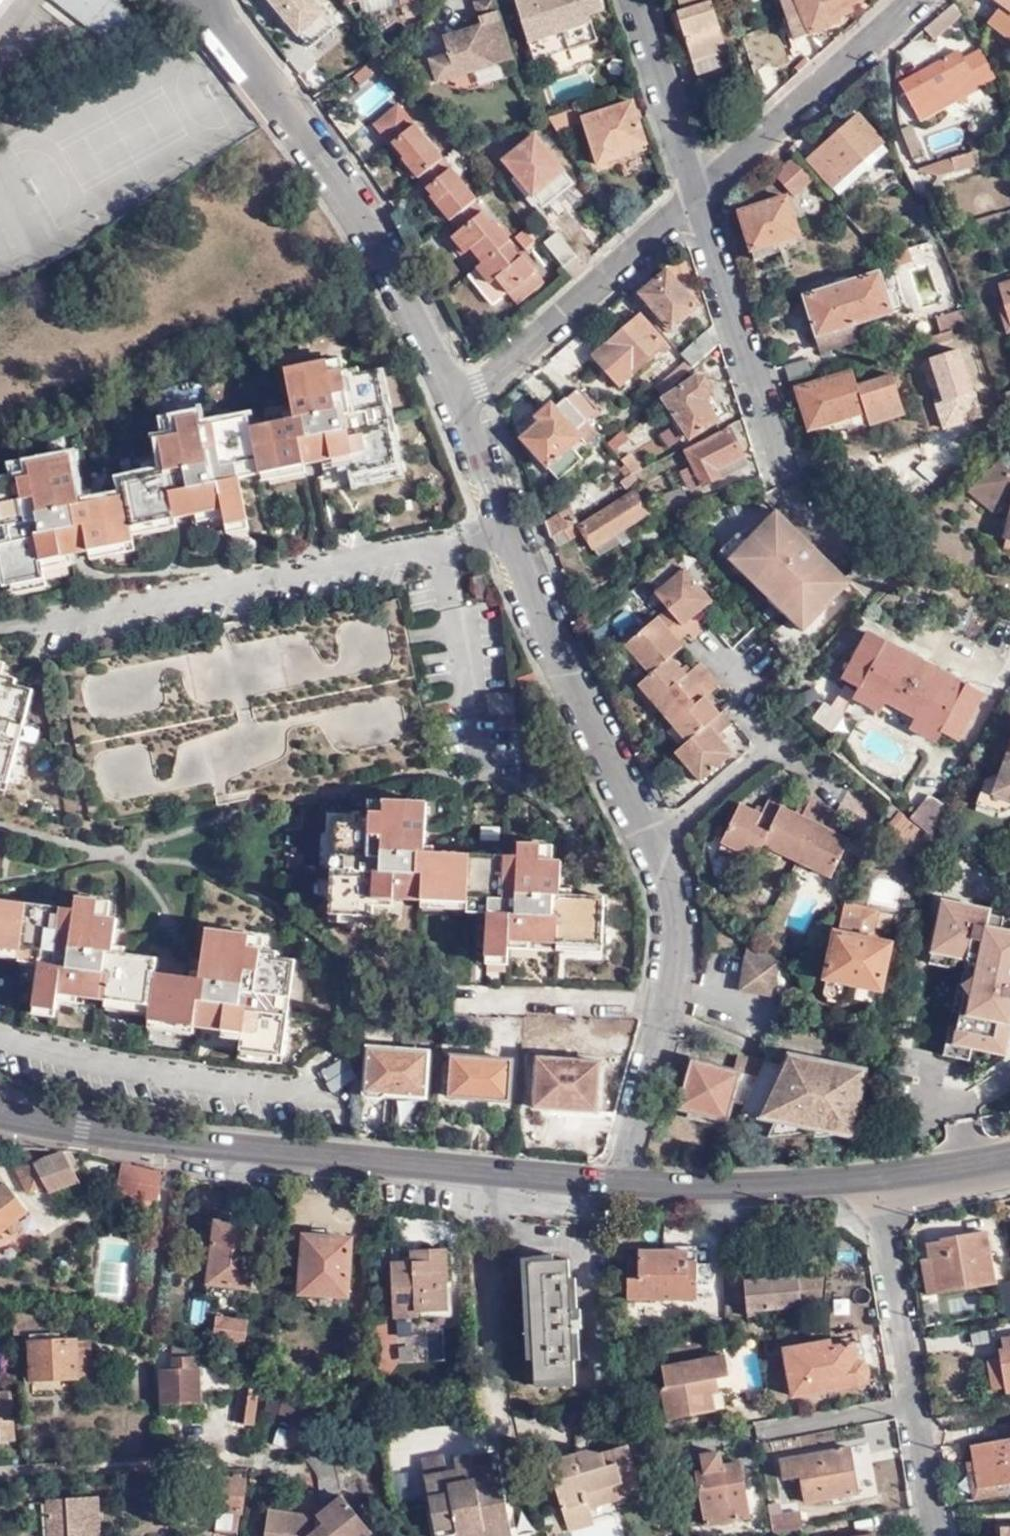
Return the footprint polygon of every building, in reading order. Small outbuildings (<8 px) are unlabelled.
[(89,0),(34,0),(105,56),(126,29),(89,0)] [(337,25),(319,0),(272,0),(306,47),(337,25)] [(495,0),(481,0),(475,2),(477,12),(481,25),(465,30),(443,36),(449,54),(455,75),(514,57),(495,0)] [(601,3),(600,0),(516,0),(529,40),(563,28),(559,17),(601,3)] [(728,50),(712,0),(678,0),(681,10),(677,12),(694,61),(728,50)] [(852,9),(850,2),(855,0),(779,0),(794,37),(805,32),(834,21),(832,16),(852,9)] [(1009,13),(1009,0),(992,0),(1009,13)] [(605,15),(601,3),(559,17),(563,28),(605,15)] [(961,19),(953,4),(925,29),(935,40),(961,19)] [(481,25),(477,12),(462,17),(465,30),(481,25)] [(734,68),(728,50),(694,61),(698,73),(717,67),(719,73),(734,68)] [(997,80),(979,50),(976,52),(974,56),(964,62),(959,51),(900,84),(921,122),(955,104),(955,95),(997,80)] [(437,80),(455,75),(449,54),(431,60),(437,80)] [(583,117),(580,106),(550,116),(558,130),(584,122),(597,164),(622,156),(620,151),(646,143),(634,101),(583,117)] [(401,157),(418,177),(442,157),(397,103),(373,123),(389,142),(391,140),(404,155),(401,157)] [(886,143),(859,114),(809,160),(842,196),(852,186),(847,178),(886,143)] [(913,126),(903,129),(906,137),(916,134),(913,126)] [(914,158),(924,156),(916,134),(906,137),(913,154),(914,158)] [(536,196),(566,172),(535,136),(506,159),(536,196)] [(919,170),(921,173),(940,177),(956,173),(956,171),(977,165),(973,153),(953,159),(952,158),(919,170)] [(418,177),(431,193),(429,194),(450,219),(473,199),(476,197),(442,157),(418,177)] [(772,174),(792,196),(811,179),(790,157),(772,174)] [(574,182),(566,172),(536,196),(545,207),(574,182)] [(795,233),(783,194),(735,210),(749,257),(771,251),(767,242),(795,233)] [(482,262),(508,240),(510,239),(496,221),(493,223),(473,199),(450,219),(448,220),(457,229),(451,234),(466,252),(471,248),(482,262)] [(514,235),(527,251),(540,241),(526,225),(514,235)] [(555,233),(543,245),(561,267),(574,256),(555,233)] [(548,283),(520,251),(518,253),(508,240),(482,262),(478,266),(470,272),(494,301),(507,290),(520,306),(548,283)] [(471,248),(466,252),(478,266),(482,262),(471,248)] [(910,250),(886,257),(890,269),(914,262),(910,250)] [(877,269),(800,294),(814,336),(854,322),(891,310),(889,306),(898,304),(892,285),(883,288),(877,269)] [(697,307),(667,272),(641,295),(672,329),(697,307)] [(1001,284),(1009,314),(1009,282),(1001,284)] [(971,324),(966,309),(936,318),(941,334),(954,329),(971,324)] [(667,346),(641,316),(594,354),(621,386),(667,346)] [(854,322),(814,336),(819,351),(859,338),(854,322)] [(954,329),(941,334),(930,337),(934,349),(957,342),(954,329)] [(693,369),(714,349),(706,340),(684,358),(685,360),(693,369)] [(380,367),(362,371),(360,363),(332,369),(329,356),(286,364),(296,413),(254,422),(252,410),(207,419),(204,408),(178,413),(181,429),(159,433),(166,466),(123,474),(127,491),(83,499),(74,454),(32,462),(35,474),(6,479),(7,486),(0,487),(0,526),(8,525),(10,537),(0,539),(0,558),(6,587),(50,578),(46,559),(139,540),(136,525),(226,507),(228,520),(248,516),(236,459),(261,454),(264,469),(354,451),(358,469),(400,460),(391,418),(378,420),(375,405),(387,403),(380,367)] [(786,366),(789,379),(816,371),(813,358),(786,366)] [(661,397),(693,369),(685,360),(654,388),(661,397)] [(854,389),(850,374),(797,390),(811,433),(864,415),(868,429),(904,418),(892,378),(854,389)] [(699,376),(666,397),(691,438),(719,420),(705,399),(712,395),(713,388),(706,376),(699,376)] [(578,390),(567,400),(578,412),(587,422),(598,412),(578,390)] [(578,412),(567,400),(557,410),(551,404),(535,420),(540,426),(523,441),(558,482),(581,461),(571,450),(582,439),(588,446),(599,436),(587,422),(578,412)] [(703,486),(730,472),(724,461),(742,452),(731,430),(687,452),(703,486)] [(607,445),(614,453),(622,444),(617,437),(607,445)] [(724,461),(730,472),(747,463),(742,452),(724,461)] [(1008,482),(1009,479),(1009,472),(999,461),(975,487),(992,502),(1006,506),(1009,509),(1009,484),(1008,482)] [(639,481),(634,475),(632,473),(625,477),(627,481),(620,486),(623,491),(639,481)] [(992,502),(975,487),(970,493),(996,518),(1006,506),(992,502)] [(653,518),(636,491),(581,526),(599,552),(653,518)] [(547,521),(552,536),(578,520),(570,507),(547,521)] [(870,598),(890,576),(868,556),(848,575),(831,559),(825,564),(800,539),(804,533),(780,510),(769,521),(766,518),(743,533),(751,540),(737,554),(758,574),(753,578),(773,596),(778,592),(812,626),(855,582),(870,598)] [(751,540),(743,533),(741,531),(722,552),(751,579),(753,578),(758,574),(737,554),(751,540)] [(825,564),(831,559),(804,533),(800,539),(825,564)] [(663,589),(686,570),(677,559),(653,578),(663,589)] [(677,754),(683,761),(698,778),(701,782),(734,752),(720,737),(735,725),(725,713),(722,715),(707,699),(721,686),(702,664),(689,675),(674,657),(686,648),(681,642),(691,634),(696,639),(707,629),(698,617),(715,602),(688,569),(686,570),(663,589),(658,593),(670,608),(628,644),(643,661),(653,673),(641,684),(643,686),(656,701),(690,742),(677,754)] [(806,632),(812,626),(778,592),(773,596),(771,598),(806,632)] [(902,709),(926,667),(922,665),(865,634),(841,679),(854,686),(879,700),(881,701),(897,710),(901,711),(902,709)] [(639,665),(643,661),(628,644),(624,648),(639,665)] [(954,740),(979,696),(926,667),(902,709),(901,711),(911,717),(938,731),(954,740)] [(34,690),(14,685),(16,680),(0,675),(0,781),(10,783),(21,739),(10,736),(13,725),(24,728),(34,690)] [(652,705),(656,701),(643,686),(638,690),(652,705)] [(848,698),(875,712),(881,701),(879,700),(854,686),(848,698)] [(519,713),(517,691),(490,694),(492,715),(519,713)] [(813,715),(833,730),(845,714),(825,699),(813,715)] [(905,729),(931,743),(938,731),(911,717),(905,729)] [(1000,779),(992,798),(1009,805),(1009,752),(1000,779)] [(698,778),(683,761),(680,764),(694,781),(698,778)] [(1000,779),(996,779),(987,783),(977,809),(1003,819),(1009,815),(1009,805),(992,798),(1000,779)] [(925,794),(908,816),(929,833),(944,804),(925,794)] [(723,841),(726,842),(744,851),(758,858),(765,845),(832,877),(851,840),(831,828),(839,812),(812,799),(805,815),(784,805),(785,803),(772,796),(762,813),(742,803),(723,841)] [(606,942),(608,894),(563,892),(564,859),(543,858),(543,843),(522,842),(521,855),(426,851),(428,801),(383,799),(383,811),(354,810),(354,818),(337,817),(336,857),(347,857),(347,868),(335,867),(333,914),(377,916),(378,895),(471,899),(471,895),(492,896),(489,953),(511,955),(512,938),(606,942)] [(880,832),(901,848),(914,832),(917,828),(896,811),(880,832)] [(901,848),(924,866),(929,843),(914,832),(901,848)] [(744,851),(726,842),(724,847),(741,856),(744,851)] [(298,958),(281,957),(281,951),(252,947),(254,935),(209,928),(202,978),(159,972),(161,957),(117,951),(122,917),(101,915),(103,898),(80,895),(77,907),(0,897),(0,946),(23,950),(24,945),(45,948),(37,1005),(58,1008),(62,991),(155,1003),(154,1020),(245,1033),(242,1050),(286,1056),(292,1010),(279,1009),(280,995),(293,997),(298,958)] [(1009,1022),(1009,1018),(1009,931),(985,925),(988,910),(941,900),(931,950),(966,958),(961,984),(968,994),(958,1044),(1004,1053),(1009,1028),(1009,1023),(1009,1022)] [(877,910),(844,904),(839,933),(831,932),(820,992),(826,1002),(833,1003),(843,997),(846,984),(877,990),(889,928),(874,925),(877,910)] [(739,983),(771,989),(776,960),(747,938),(739,983)] [(739,983),(737,990),(770,995),(771,989),(739,983)] [(429,1052),(372,1048),(369,1093),(372,1097),(382,1098),(389,1094),(426,1097),(429,1052)] [(767,1060),(742,1054),(737,1070),(696,1060),(682,1106),(730,1118),(735,1102),(745,1105),(767,1060)] [(510,1059),(450,1056),(448,1096),(508,1100),(510,1059)] [(597,1111),(601,1061),(537,1057),(533,1107),(597,1111)] [(829,1072),(831,1064),(804,1059),(803,1064),(805,1065),(803,1073),(818,1075),(819,1071),(829,1072)] [(767,1060),(745,1105),(751,1107),(763,1111),(762,1116),(818,1128),(820,1123),(855,1131),(867,1072),(831,1064),(829,1072),(819,1071),(818,1075),(803,1073),(805,1065),(803,1064),(788,1061),(787,1065),(767,1060)] [(72,1150),(56,1148),(56,1152),(46,1152),(32,1158),(28,1150),(11,1159),(31,1191),(44,1185),(48,1195),(78,1182),(74,1171),(78,1169),(72,1150)] [(164,1171),(122,1161),(113,1191),(158,1199),(164,1171)] [(27,1212),(0,1176),(0,1234),(27,1212)] [(213,1218),(205,1282),(251,1287),(258,1223),(213,1218)] [(300,1254),(298,1289),(345,1291),(348,1234),(299,1232),(300,1227),(280,1226),(276,1253),(300,1254)] [(932,1242),(934,1258),(939,1292),(997,1281),(998,1279),(990,1229),(945,1236),(945,1240),(932,1242)] [(449,1248),(412,1249),(412,1260),(392,1261),(395,1311),(450,1308),(449,1281),(451,1281),(449,1248)] [(639,1258),(629,1258),(629,1299),(699,1298),(697,1248),(639,1248),(639,1258)] [(68,1263),(65,1254),(57,1257),(60,1266),(68,1263)] [(939,1292),(934,1258),(925,1259),(930,1294),(939,1292)] [(573,1309),(570,1260),(531,1261),(535,1381),(575,1379),(574,1329),(581,1328),(581,1309),(573,1309)] [(749,1309),(772,1307),(824,1303),(826,1274),(748,1281),(749,1309)] [(1009,1315),(1009,1280),(1001,1282),(1008,1316),(1009,1315)] [(251,1287),(205,1282),(204,1294),(250,1299),(251,1287)] [(771,1315),(772,1307),(749,1309),(750,1317),(771,1315)] [(43,1310),(13,1312),(16,1333),(24,1333),(25,1343),(29,1343),(32,1380),(77,1378),(76,1338),(34,1339),(32,1333),(45,1331),(43,1310)] [(246,1342),(248,1320),(218,1316),(215,1338),(246,1342)] [(788,1347),(796,1394),(867,1379),(870,1375),(869,1364),(867,1360),(860,1357),(856,1334),(788,1347)] [(91,1338),(76,1338),(77,1378),(93,1377),(91,1338)] [(665,1415),(713,1406),(708,1375),(727,1372),(723,1350),(661,1362),(665,1383),(659,1384),(665,1415)] [(158,1365),(159,1402),(199,1401),(198,1364),(192,1364),(192,1351),(168,1352),(168,1365),(158,1365)] [(1009,1387),(1003,1354),(989,1357),(994,1389),(1009,1387)] [(241,1373),(235,1420),(253,1423),(259,1378),(241,1373)] [(14,1428),(12,1389),(0,1390),(0,1429),(14,1428)] [(263,1408),(292,1417),(298,1397),(269,1389),(263,1408)] [(14,1438),(14,1428),(0,1429),(0,1438),(14,1438)] [(1008,1478),(1009,1478),(1009,1436),(970,1442),(973,1459),(977,1484),(1008,1478)] [(546,1457),(558,1499),(584,1492),(589,1507),(626,1496),(622,1483),(637,1478),(627,1443),(600,1451),(584,1446),(546,1457)] [(851,1443),(785,1456),(788,1474),(803,1472),(809,1497),(860,1488),(851,1443)] [(721,1449),(703,1452),(706,1469),(698,1470),(708,1521),(752,1513),(741,1460),(724,1464),(721,1449)] [(457,1533),(482,1528),(484,1535),(502,1535),(511,1534),(498,1471),(473,1475),(470,1462),(468,1451),(451,1454),(453,1465),(444,1467),(441,1452),(420,1456),(436,1535),(441,1535),(457,1533)] [(496,1457),(470,1462),(473,1475),(498,1471),(496,1457)] [(1009,1492),(1009,1488),(1008,1478),(977,1484),(973,1459),(964,1460),(970,1499),(1009,1492)] [(242,1510),(245,1479),(223,1478),(218,1530),(237,1532),(239,1510),(242,1510)] [(622,1483),(624,1489),(639,1485),(637,1478),(622,1483)] [(558,1499),(567,1530),(592,1522),(589,1507),(584,1492),(558,1499)] [(96,1493),(43,1496),(45,1525),(53,1525),(54,1535),(98,1535),(96,1493)] [(369,1530),(339,1495),(314,1518),(319,1524),(317,1529),(296,1525),(296,1515),(268,1510),(264,1535),(362,1535),(369,1530)] [(782,1503),(771,1505),(776,1529),(803,1524),(804,1524),(801,1508),(784,1512),(782,1503)] [(319,1524),(314,1518),(296,1515),(296,1525),(317,1529),(319,1524)] [(776,1529),(775,1530),(776,1535),(805,1535),(803,1524),(776,1529)] [(53,1525),(45,1525),(46,1535),(54,1535),(53,1525)] [(457,1533),(457,1535),(484,1535),(482,1528),(457,1533)]
